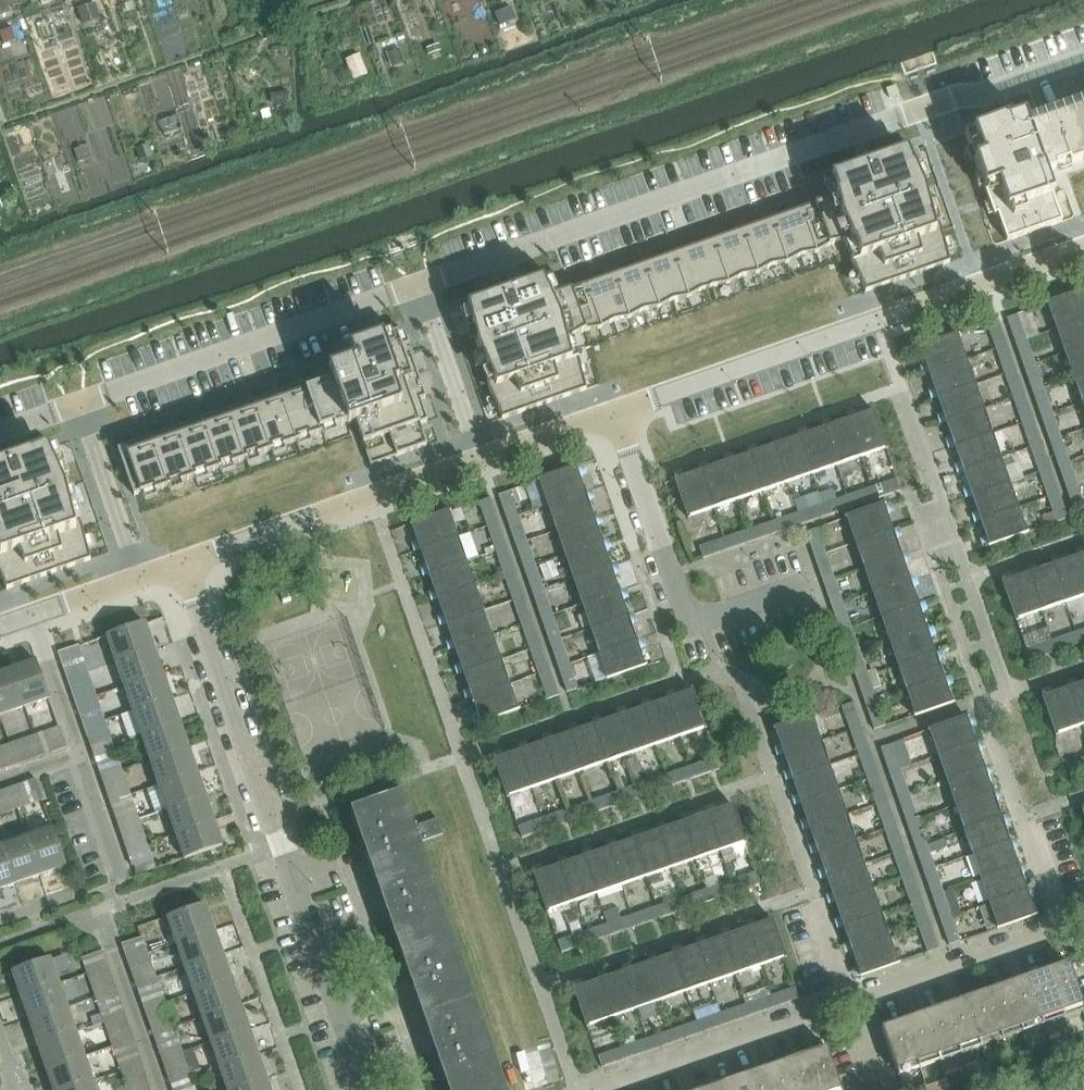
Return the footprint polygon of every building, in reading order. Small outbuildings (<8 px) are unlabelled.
[(12,10),(9,0),(0,0),(0,14),(12,10)] [(102,19),(97,3),(76,10),(82,26),(102,19)] [(511,5),(496,11),(501,24),(516,18),(511,5)] [(439,43),(426,47),(428,54),(441,50),(439,43)] [(398,47),(387,51),(392,66),(403,62),(398,47)] [(346,62),(354,80),(368,74),(361,56),(346,62)] [(966,133),(971,148),(975,147),(979,158),(975,160),(980,175),(984,174),(988,185),(984,186),(988,196),(990,204),(994,216),(998,214),(1007,240),(1007,241),(1063,222),(1046,174),(1071,165),(1083,161),(1083,107),(1081,108),(1055,117),(1028,126),(1024,113),(966,133)] [(182,132),(178,116),(159,121),(163,137),(182,132)] [(30,129),(14,135),(23,160),(40,154),(30,129)] [(502,418),(502,419),(587,389),(579,359),(572,338),(585,331),(600,329),(614,321),(630,318),(644,310),(660,308),(673,300),(689,298),(703,290),(708,289),(713,286),(729,284),(742,276),(758,273),(772,266),(788,263),(802,255),(817,253),(831,245),(845,243),(853,263),(866,292),(950,262),(950,260),(942,231),(925,192),(914,150),(824,181),(830,199),(557,295),(551,277),(461,308),(479,348),(489,390),(502,418)] [(1047,303),(1056,329),(1083,319),(1083,290),(1047,303)] [(1012,331),(1023,327),(1018,314),(1007,318),(1012,331)] [(1056,329),(1065,353),(1083,347),(1083,319),(1056,329)] [(992,336),(997,349),(1008,345),(1003,332),(992,336)] [(170,487),(169,484),(179,480),(180,483),(196,478),(195,475),(205,471),(206,475),(221,469),(220,466),(231,462),(232,466),(247,460),(246,457),(256,453),(257,457),(273,451),(272,448),(282,444),(283,448),(298,442),(297,439),(308,435),(309,439),(324,433),(323,430),(333,427),(334,430),(346,426),(356,423),(370,466),(426,446),(419,425),(427,422),(420,401),(426,399),(410,353),(404,355),(396,334),(349,351),(353,363),(329,372),(330,376),(118,450),(135,496),(154,489),(155,492),(170,487)] [(930,372),(930,373),(968,359),(959,334),(920,347),(920,349),(921,348),(927,364),(923,366),(926,374),(930,372)] [(1031,352),(1027,339),(1016,342),(1020,356),(1031,352)] [(1073,378),(1083,374),(1083,347),(1065,353),(1073,378)] [(1001,360),(1006,374),(1017,370),(1012,357),(1001,360)] [(938,397),(976,384),(968,359),(930,373),(936,389),(932,390),(935,398),(938,397)] [(1040,376),(1035,363),(1024,367),(1029,380),(1040,376)] [(1073,378),(1082,403),(1083,402),(1083,374),(1073,378)] [(1010,385),(1014,398),(1025,395),(1021,381),(1010,385)] [(985,409),(976,384),(938,397),(944,414),(941,415),(944,423),(947,422),(985,409)] [(1048,401),(1044,388),(1033,392),(1037,405),(1048,401)] [(1018,410),(1023,423),(1034,419),(1029,406),(1018,410)] [(956,446),(993,433),(985,409),(947,422),(953,438),(949,439),(952,448),(956,446)] [(862,458),(888,449),(874,410),(873,410),(873,411),(857,417),(856,413),(848,416),(849,420),(862,458)] [(1057,426),(1052,412),(1041,416),(1046,429),(1057,426)] [(824,428),(837,466),(862,458),(849,420),(832,426),(831,422),(823,425),(824,428)] [(837,466),(824,428),(808,434),(807,431),(799,433),(800,437),(813,475),(837,466)] [(1027,434),(1032,447),(1043,444),(1038,430),(1027,434)] [(1002,458),(993,433),(956,446),(961,463),(958,464),(961,472),(964,471),(1002,458)] [(775,446),(788,483),(813,475),(800,437),(783,443),(782,439),(774,442),(775,446)] [(1066,450),(1061,437),(1050,441),(1055,454),(1066,450)] [(788,483),(775,446),(759,451),(757,448),(749,450),(751,454),(750,454),(764,492),(788,483)] [(7,588),(92,559),(84,528),(66,489),(56,447),(0,466),(0,572),(7,588)] [(764,492),(750,454),(734,460),(733,456),(725,459),(726,463),(739,500),(764,492)] [(1035,459),(1040,472),(1051,468),(1046,455),(1035,459)] [(973,496),(1011,482),(1002,458),(964,471),(970,487),(967,489),(969,497),(973,496)] [(1074,475),(1069,461),(1058,465),(1063,479),(1074,475)] [(739,500),(726,463),(709,469),(708,465),(700,468),(701,471),(714,509),(739,500)] [(577,466),(539,480),(548,506),(585,492),(580,476),(583,475),(580,467),(578,468),(577,466)] [(714,509),(701,471),(685,477),(684,473),(676,476),(677,479),(675,479),(689,518),(714,509)] [(1044,483),(1049,497),(1060,493),(1055,479),(1044,483)] [(1019,507),(1011,482),(973,496),(979,512),(975,513),(978,521),(982,520),(1019,507)] [(885,483),(872,488),(876,499),(889,494),(885,483)] [(524,485),(511,490),(516,503),(528,498),(524,485)] [(1083,499),(1078,486),(1067,490),(1072,503),(1083,499)] [(503,508),(514,504),(510,491),(499,495),(503,508)] [(548,506),(556,530),(594,517),(588,501),(592,499),(589,491),(585,493),(585,492),(548,506)] [(861,492),(847,497),(851,508),(864,503),(861,492)] [(836,500),(823,505),(826,516),(840,511),(836,500)] [(885,504),(846,517),(855,543),(893,530),(887,514),(891,512),(888,504),(885,505),(885,504)] [(1064,504),(1053,508),(1054,512),(1057,521),(1068,517),(1064,504)] [(1028,533),(1019,507),(982,520),(987,537),(984,538),(987,546),(989,545),(990,546),(1028,533)] [(484,513),(489,526),(500,522),(495,509),(484,513)] [(811,509),(798,513),(802,524),(815,520),(811,509)] [(418,550),(421,549),(459,536),(450,511),(412,524),(412,526),(413,525),(419,541),(415,542),(418,550)] [(1054,512),(1042,516),(1045,525),(1057,521),(1054,512)] [(523,529),(518,515),(507,519),(512,533),(523,529)] [(556,530),(565,555),(603,542),(597,525),(600,524),(598,516),(594,517),(556,530)] [(787,517),(773,522),(777,533),(791,528),(787,517)] [(762,526),(749,530),(753,541),(766,537),(762,526)] [(811,545),(822,541),(817,528),(806,532),(811,545)] [(855,543),(864,567),(901,554),(896,538),(899,537),(896,529),(893,530),(855,543)] [(493,537),(497,550),(508,547),(504,533),(493,537)] [(738,534),(724,539),(728,550),(741,545),(738,534)] [(430,574),(468,561),(459,536),(421,549),(427,566),(424,567),(427,575),(430,574)] [(532,553),(527,540),(516,544),(521,557),(532,553)] [(603,542),(565,555),(573,580),(611,566),(605,550),(609,549),(606,541),(603,542)] [(717,554),(713,543),(700,547),(703,558),(717,554)] [(830,566),(826,552),(815,556),(819,570),(830,566)] [(905,553),(901,554),(864,567),(872,592),(910,579),(904,562),(908,561),(905,553)] [(1083,597),(1083,574),(1078,557),(1062,563),(1060,559),(1052,562),(1054,565),(1067,603),(1083,597)] [(501,562),(506,575),(517,571),(512,558),(501,562)] [(439,599),(476,586),(468,561),(430,574),(436,591),(432,592),(435,600),(439,599)] [(529,582),(540,578),(535,565),(524,568),(529,582)] [(611,567),(611,566),(573,580),(582,604),(620,591),(614,575),(618,573),(615,565),(611,567)] [(1029,574),(1042,612),(1067,603),(1054,565),(1037,571),(1036,567),(1028,570),(1029,574)] [(1042,612),(1029,574),(1013,580),(1011,576),(1003,579),(1004,581),(1003,582),(1017,621),(1042,612)] [(834,577),(823,581),(828,594),(839,590),(834,577)] [(278,586),(283,601),(307,593),(301,578),(278,586)] [(913,578),(910,579),(872,592),(881,617),(918,604),(913,587),(916,586),(913,578)] [(510,586),(514,600),(525,596),(521,582),(510,586)] [(447,623),(485,610),(476,586),(439,599),(444,615),(441,616),(444,624),(447,623)] [(549,603),(544,589),(533,593),(538,606),(549,603)] [(620,591),(582,604),(591,629),(628,616),(623,599),(626,598),(623,590),(620,591)] [(847,615),(843,602),(832,605),(836,619),(847,615)] [(922,603),(918,604),(881,617),(889,641),(927,628),(921,612),(925,611),(922,603)] [(518,611),(523,624),(534,620),(529,607),(518,611)] [(456,648),(493,635),(485,610),(447,623),(453,640),(449,641),(452,649),(456,648)] [(557,627),(552,614),(541,618),(546,631),(557,627)] [(628,616),(591,629),(599,653),(637,640),(631,624),(635,623),(632,615),(628,616)] [(108,635),(116,661),(154,648),(145,622),(108,635)] [(856,640),(851,626),(840,630),(845,643),(856,640)] [(930,627),(927,628),(889,641),(898,666),(936,653),(930,636),(933,635),(930,627)] [(1048,629),(1023,638),(1027,650),(1041,645),(1045,656),(1049,654),(1053,653),(1056,652),(1052,641),(1048,629)] [(527,635),(532,649),(543,645),(538,631),(527,635)] [(464,673),(502,660),(493,635),(456,648),(461,664),(458,666),(461,674),(464,673)] [(1052,641),(1056,652),(1069,647),(1065,636),(1052,641)] [(566,652),(561,638),(550,642),(555,656),(566,652)] [(637,640),(599,653),(608,679),(647,666),(646,664),(645,665),(640,649),(643,648),(641,639),(637,641),(637,640)] [(1045,656),(1041,645),(1027,650),(1031,661),(1045,656)] [(116,661),(125,685),(163,672),(154,648),(116,661)] [(58,652),(63,666),(71,671),(77,659),(62,651),(58,652)] [(864,664),(860,651),(849,655),(853,668),(864,664)] [(939,652),(936,653),(898,666),(906,691),(944,678),(938,661),(942,660),(939,652)] [(535,660),(540,673),(551,669),(546,656),(535,660)] [(71,671),(87,678),(90,677),(85,663),(77,659),(71,671)] [(50,698),(37,660),(11,669),(25,707),(50,698)] [(473,697),(511,684),(502,660),(464,673),(470,689),(467,690),(469,698),(473,697)] [(574,676),(570,663),(559,667),(563,680),(574,676)] [(25,707),(11,669),(0,673),(0,716),(25,707)] [(171,697),(163,672),(125,685),(134,710),(171,697)] [(873,689),(868,675),(857,679),(862,693),(873,689)] [(944,678),(906,691),(915,716),(954,703),(953,702),(952,702),(947,686),(950,685),(948,677),(944,678)] [(555,681),(544,684),(549,698),(560,694),(555,681)] [(1083,726),(1083,683),(1077,686),(1076,682),(1068,685),(1069,689),(1082,726),(1083,726)] [(511,684),(473,697),(479,714),(475,715),(478,723),(480,722),(481,723),(520,710),(511,684)] [(1056,735),(1082,726),(1069,689),(1053,694),(1051,691),(1043,694),(1044,696),(1043,697),(1056,735)] [(667,696),(668,700),(681,737),(707,728),(693,690),(692,690),(692,691),(676,697),(675,693),(667,696)] [(180,722),(171,697),(134,710),(142,735),(180,722)] [(656,746),(681,737),(668,700),(651,705),(650,702),(642,705),(643,708),(656,746)] [(882,713),(877,700),(866,704),(871,717),(882,713)] [(94,708),(79,701),(76,702),(80,716),(88,720),(94,708)] [(88,720),(104,728),(107,726),(102,712),(94,708),(88,720)] [(632,754),(656,746),(643,708),(627,714),(626,710),(618,713),(619,717),(632,754)] [(847,717),(851,730),(862,726),(858,713),(847,717)] [(781,755),(784,753),(784,754),(822,740),(813,715),(775,728),(775,730),(776,729),(782,745),(778,747),(781,755)] [(968,716),(929,730),(938,755),(976,742),(970,726),(973,725),(971,717),(968,718),(968,716)] [(607,763),(632,754),(619,717),(602,723),(601,719),(593,722),(594,725),(607,763)] [(189,746),(180,722),(142,735),(151,759),(189,746)] [(583,772),(607,763),(594,725),(578,731),(576,728),(568,730),(569,734),(583,772)] [(42,733),(28,738),(29,741),(45,748),(50,737),(42,733)] [(558,780),(583,772),(569,734),(553,740),(552,736),(544,739),(545,742),(558,780)] [(53,752),(67,747),(66,744),(50,737),(45,748),(53,752)] [(855,741),(860,755),(871,751),(866,738),(855,741)] [(793,778),(831,765),(822,740),(784,754),(790,770),(787,771),(789,779),(793,778)] [(938,755),(946,780),(984,767),(978,751),(982,749),(979,741),(976,742),(938,755)] [(533,789),(558,780),(545,742),(528,748),(527,745),(519,748),(520,751),(533,789)] [(886,761),(897,757),(892,744),(881,747),(886,761)] [(197,771),(189,746),(151,759),(159,784),(197,771)] [(111,758),(96,750),(93,751),(98,765),(106,769),(111,758)] [(508,798),(533,789),(520,751),(504,757),(503,753),(495,756),(495,759),(494,759),(508,798)] [(18,765),(17,761),(1,754),(0,756),(0,768),(4,770),(18,765)] [(106,769),(121,777),(124,776),(119,762),(111,758),(106,769)] [(633,759),(625,762),(634,786),(642,784),(633,759)] [(1081,760),(1067,764),(1071,775),(1083,771),(1083,769),(1081,760)] [(704,762),(691,767),(694,778),(708,773),(704,762)] [(864,766),(869,779),(880,776),(875,762),(864,766)] [(801,803),(802,803),(839,790),(831,765),(793,778),(799,795),(795,796),(798,804),(801,803)] [(946,780),(955,805),(993,792),(987,775),(990,774),(988,766),(984,767),(946,780)] [(905,781),(900,768),(889,772),(894,785),(905,781)] [(206,795),(197,771),(159,784),(168,809),(206,795)] [(679,771),(666,775),(670,786),(683,782),(679,771)] [(621,775),(612,778),(617,792),(626,789),(621,775)] [(23,784),(18,792),(30,798),(38,782),(37,779),(23,784)] [(642,784),(645,795),(659,790),(655,779),(642,784)] [(872,791),(877,804),(888,800),(883,787),(872,791)] [(617,792),(621,803),(634,799),(630,788),(626,789),(617,792)] [(810,828),(848,814),(839,790),(802,803),(807,819),(804,821),(807,829),(810,827),(810,828)] [(955,805),(963,829),(1001,816),(996,800),(999,799),(996,791),(993,792),(955,805)] [(12,811),(26,806),(30,798),(18,792),(11,807),(12,811)] [(427,862),(415,827),(403,792),(376,801),(351,810),(376,880),(427,862)] [(914,806),(909,793),(898,797),(903,810),(914,806)] [(214,820),(206,795),(168,809),(177,833),(214,820)] [(606,796),(592,801),(596,812),(610,807),(606,796)] [(129,807),(113,799),(110,800),(115,815),(123,819),(129,807)] [(708,814),(721,852),(746,843),(733,804),(732,805),(732,806),(716,811),(715,808),(707,810),(708,814)] [(581,805),(568,809),(572,820),(585,816),(581,805)] [(123,819),(138,826),(141,825),(137,811),(129,807),(123,819)] [(881,815),(886,829),(897,825),(892,811),(881,815)] [(557,813),(543,818),(547,829),(560,824),(557,813)] [(721,852),(708,814),(691,820),(690,816),(682,819),(683,823),(696,860),(721,852)] [(819,852),(856,839),(848,814),(810,828),(816,844),(812,845),(815,853),(819,852)] [(963,829),(972,854),(1010,841),(1004,824),(1008,823),(1005,815),(1001,816),(963,829)] [(922,831),(918,817),(907,821),(911,834),(922,831)] [(214,820),(177,833),(185,859),(223,846),(214,820)] [(536,833),(532,822),(519,827),(522,838),(536,833)] [(696,860),(683,823),(667,828),(665,825),(657,828),(659,831),(672,869),(696,860)] [(67,866),(54,828),(28,837),(42,875),(58,869),(59,870),(65,868),(64,867),(67,866)] [(672,869),(659,831),(642,837),(641,833),(633,836),(634,840),(647,877),(672,869)] [(890,840),(894,853),(905,849),(901,836),(890,840)] [(28,837),(4,846),(17,883),(36,877),(36,878),(42,876),(42,875),(28,837)] [(827,877),(865,864),(856,839),(819,852),(824,869),(821,870),(824,878),(827,877)] [(647,877),(634,840),(617,846),(616,842),(608,845),(609,848),(622,886),(647,877)] [(1010,841),(972,854),(981,879),(1018,866),(1013,849),(1016,848),(1013,840),(1010,841)] [(931,855),(926,842),(915,846),(920,859),(931,855)] [(17,883),(4,846),(0,847),(0,889),(11,885),(11,887),(17,884),(17,883)] [(622,886),(609,848),(593,854),(592,851),(583,853),(585,857),(598,895),(622,886)] [(152,860),(130,849),(127,850),(133,866),(151,860),(152,860)] [(598,895),(585,857),(568,863),(567,859),(559,862),(560,865),(560,866),(573,903),(598,895)] [(151,860),(133,866),(136,876),(157,869),(153,859),(152,860),(151,860)] [(898,864),(903,878),(914,874),(909,860),(898,864)] [(451,931),(439,896),(427,862),(376,880),(400,949),(451,931)] [(836,901),(836,902),(874,889),(865,864),(827,877),(833,893),(829,895),(832,903),(836,901)] [(1022,865),(1018,866),(981,879),(989,903),(1027,890),(1021,874),(1025,873),(1022,865)] [(560,866),(544,871),(543,868),(534,870),(535,873),(534,873),(547,912),(573,903),(560,866)] [(939,880),(935,866),(924,870),(928,884),(939,880)] [(743,877),(730,882),(733,893),(747,888),(743,877)] [(718,885),(705,890),(709,901),(722,896),(718,885)] [(918,885),(907,889),(911,902),(922,898),(918,885)] [(844,926),(882,913),(874,889),(836,902),(842,918),(838,919),(841,927),(844,926)] [(1027,890),(989,903),(998,929),(1037,916),(1036,914),(1035,915),(1030,899),(1033,897),(1031,889),(1027,891),(1027,890)] [(948,904),(943,891),(932,895),(937,908),(948,904)] [(694,894),(680,899),(684,910),(698,905),(694,894)] [(669,903),(656,907),(660,918),(673,914),(669,903)] [(168,917),(177,943),(215,929),(206,904),(168,917)] [(618,907),(604,912),(608,924),(620,920),(622,919),(618,907)] [(915,913),(920,927),(931,923),(926,910),(915,913)] [(645,911),(631,916),(635,927),(649,922),(645,911)] [(891,938),(882,913),(844,926),(850,943),(847,944),(849,952),(853,951),(891,938)] [(577,915),(568,919),(574,936),(582,933),(583,933),(577,915)] [(956,929),(952,916),(941,919),(945,933),(956,929)] [(748,929),(761,967),(786,958),(773,919),(772,920),(772,921),(756,926),(755,923),(747,925),(748,929)] [(608,924),(607,924),(611,935),(624,931),(620,920),(608,924)] [(137,925),(124,929),(128,942),(141,937),(137,925)] [(583,933),(582,933),(586,944),(599,939),(596,928),(583,933)] [(177,943),(186,967),(223,954),(215,929),(177,943)] [(736,975),(761,967),(748,929),(731,935),(730,931),(722,934),(723,938),(736,975)] [(475,1000),(463,965),(451,931),(400,949),(424,1018),(475,1000)] [(935,934),(924,938),(928,951),(939,948),(935,934)] [(128,942),(122,944),(128,960),(132,959),(141,937),(128,942)] [(575,948),(571,937),(558,942),(562,953),(575,948)] [(711,984),(736,975),(723,938),(707,943),(705,940),(697,943),(699,946),(698,946),(711,984)] [(891,938),(853,951),(859,967),(855,969),(858,977),(861,976),(861,977),(900,963),(891,938)] [(687,992),(711,984),(698,946),(682,952),(681,948),(673,951),(674,955),(687,992)] [(85,957),(106,968),(109,967),(104,951),(85,957)] [(186,967),(194,992),(232,979),(223,954),(186,967)] [(649,963),(662,1001),(687,992),(674,955),(657,960),(656,957),(648,960),(649,963)] [(13,971),(22,996),(60,983),(51,958),(13,971)] [(1069,962),(1048,970),(1064,1017),(1083,1010),(1083,1005),(1069,962)] [(624,972),(638,1010),(662,1001),(649,963),(633,969),(631,966),(623,968),(625,972),(624,972)] [(159,985),(154,970),(151,972),(144,987),(156,992),(159,985)] [(1048,970),(1027,977),(1044,1024),(1064,1017),(1048,970)] [(638,1010),(624,972),(608,978),(607,974),(599,977),(600,980),(600,981),(613,1018),(638,1010)] [(1027,977),(1007,984),(1023,1032),(1044,1024),(1027,977)] [(241,1003),(232,979),(194,992),(203,1016),(241,1003)] [(600,981),(584,986),(582,983),(574,985),(575,988),(574,988),(587,1027),(613,1018),(600,981)] [(22,996),(30,1021),(68,1008),(60,983),(22,996)] [(1007,984),(986,991),(1003,1039),(1023,1032),(1007,984)] [(140,996),(145,1009),(149,1008),(156,992),(144,987),(140,996)] [(113,998),(98,990),(95,991),(100,1006),(107,1009),(113,998)] [(986,991),(965,998),(982,1046),(1003,1039),(986,991)] [(783,992),(770,996),(774,1007),(787,1003),(783,992)] [(107,1009),(123,1017),(126,1016),(121,1002),(113,998),(107,1009)] [(965,998),(945,1006),(961,1053),(982,1046),(965,998)] [(499,1069),(487,1034),(475,1000),(424,1018),(448,1087),(499,1069)] [(759,1000),(745,1005),(749,1016),(762,1011),(759,1000)] [(203,1016),(211,1041),(249,1028),(241,1003),(203,1016)] [(945,1006),(924,1013),(941,1060),(961,1053),(945,1006)] [(30,1021),(39,1046),(77,1033),(68,1008),(30,1021)] [(734,1009),(721,1014),(725,1025),(738,1020),(734,1009)] [(924,1013),(904,1020),(920,1068),(941,1060),(924,1013)] [(713,1028),(710,1017),(696,1022),(700,1033),(713,1028)] [(177,1034),(172,1020),(168,1021),(161,1037),(173,1042),(177,1034)] [(920,1068),(904,1020),(882,1028),(899,1075),(920,1068)] [(685,1026),(672,1031),(675,1042),(689,1037),(685,1026)] [(258,1052),(249,1028),(211,1041),(220,1066),(258,1052)] [(39,1046),(48,1070),(85,1057),(77,1033),(39,1046)] [(660,1035),(647,1039),(651,1050),(664,1046),(660,1035)] [(157,1045),(162,1059),(166,1058),(173,1042),(161,1037),(157,1045)] [(130,1047),(115,1040),(112,1041),(117,1055),(125,1059),(130,1047)] [(636,1043),(623,1048),(626,1059),(640,1054),(636,1043)] [(125,1059),(140,1067),(143,1065),(139,1052),(130,1047),(125,1059)] [(805,1054),(818,1089),(842,1089),(827,1047),(805,1054)] [(228,1089),(229,1089),(266,1077),(258,1052),(220,1066),(228,1089)] [(615,1063),(611,1052),(598,1056),(602,1067),(615,1063)] [(805,1054),(785,1061),(795,1089),(818,1089),(805,1054)] [(54,1089),(70,1089),(94,1082),(85,1057),(48,1070),(54,1089)] [(764,1069),(772,1089),(795,1089),(785,1061),(764,1069)] [(189,1069),(186,1070),(178,1086),(187,1089),(191,1089),(194,1083),(189,1069)] [(449,1089),(506,1089),(499,1069),(448,1087),(449,1089)] [(764,1069),(744,1076),(749,1089),(772,1089),(764,1069)] [(744,1076),(723,1083),(726,1089),(749,1089),(744,1076)] [(266,1077),(229,1089),(271,1089),(266,1077)] [(94,1082),(70,1089),(97,1089),(94,1082)]
